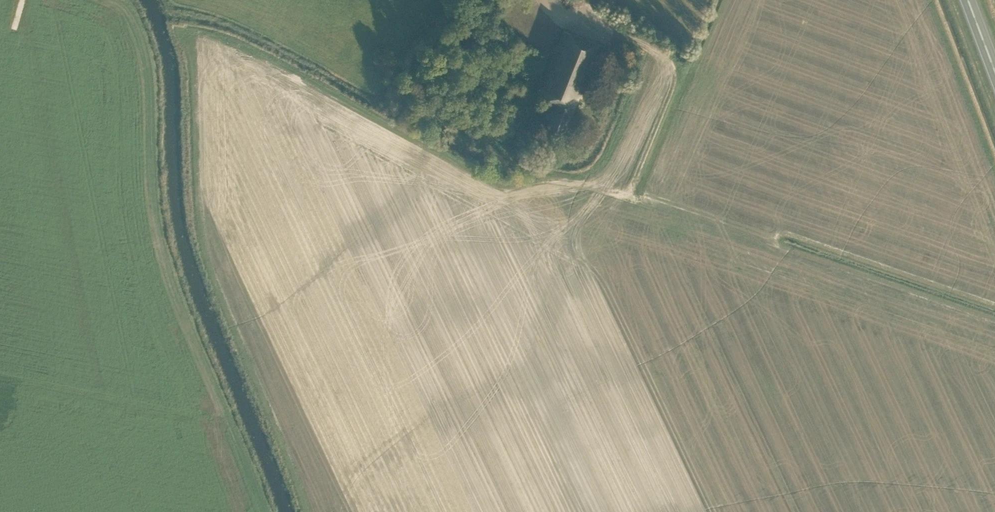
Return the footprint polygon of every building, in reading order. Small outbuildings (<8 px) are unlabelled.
[(573,34),(557,73),(579,82),(595,43),(573,34)] [(560,93),(547,127),(565,134),(578,100),(560,93)]
